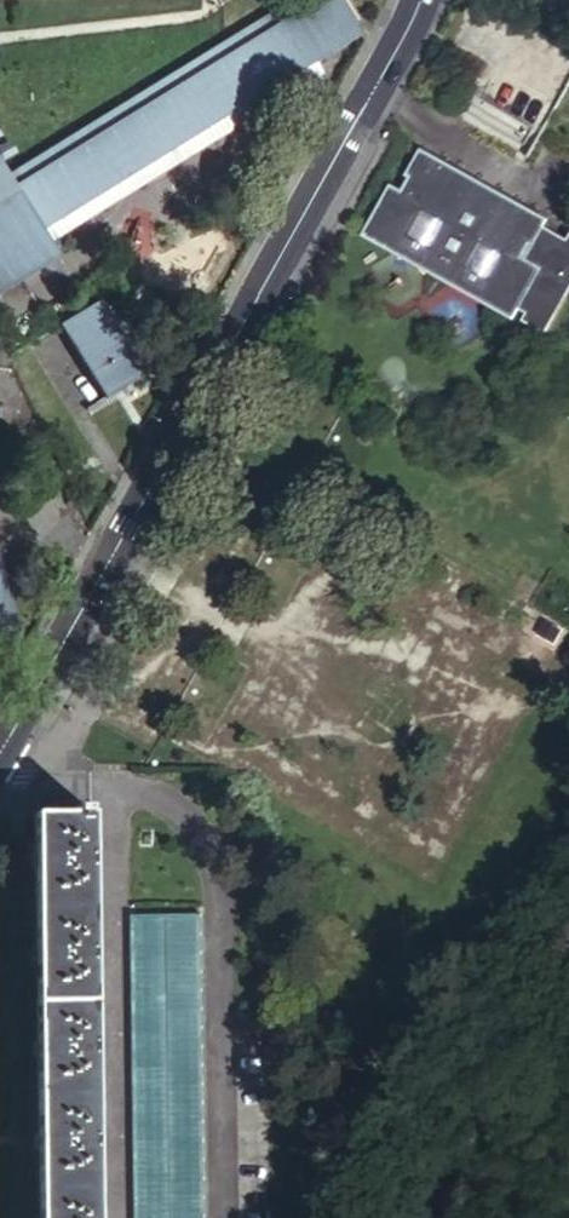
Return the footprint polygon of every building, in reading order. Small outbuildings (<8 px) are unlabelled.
[(60,259),(44,231),(363,37),(340,0),(297,0),(9,175),(0,160),(0,296),(60,259)] [(406,201),(400,198),(393,194),(368,240),(391,252),(429,273),(450,285),(481,302),(515,321),(540,275),(523,266),(517,263),(528,242),(534,246),(545,225),(423,157),(411,178),(418,181),(406,201)] [(411,178),(400,198),(406,201),(418,181),(411,178)] [(517,263),(523,266),(534,246),(528,242),(517,263)] [(98,302),(60,328),(109,400),(146,376),(98,302)] [(331,497),(343,504),(349,494),(337,487),(331,497)] [(18,635),(0,560),(0,635),(18,635)] [(33,816),(39,1217),(96,1217),(91,815),(33,816)] [(134,1217),(205,1217),(202,918),(131,918),(134,1217)]
